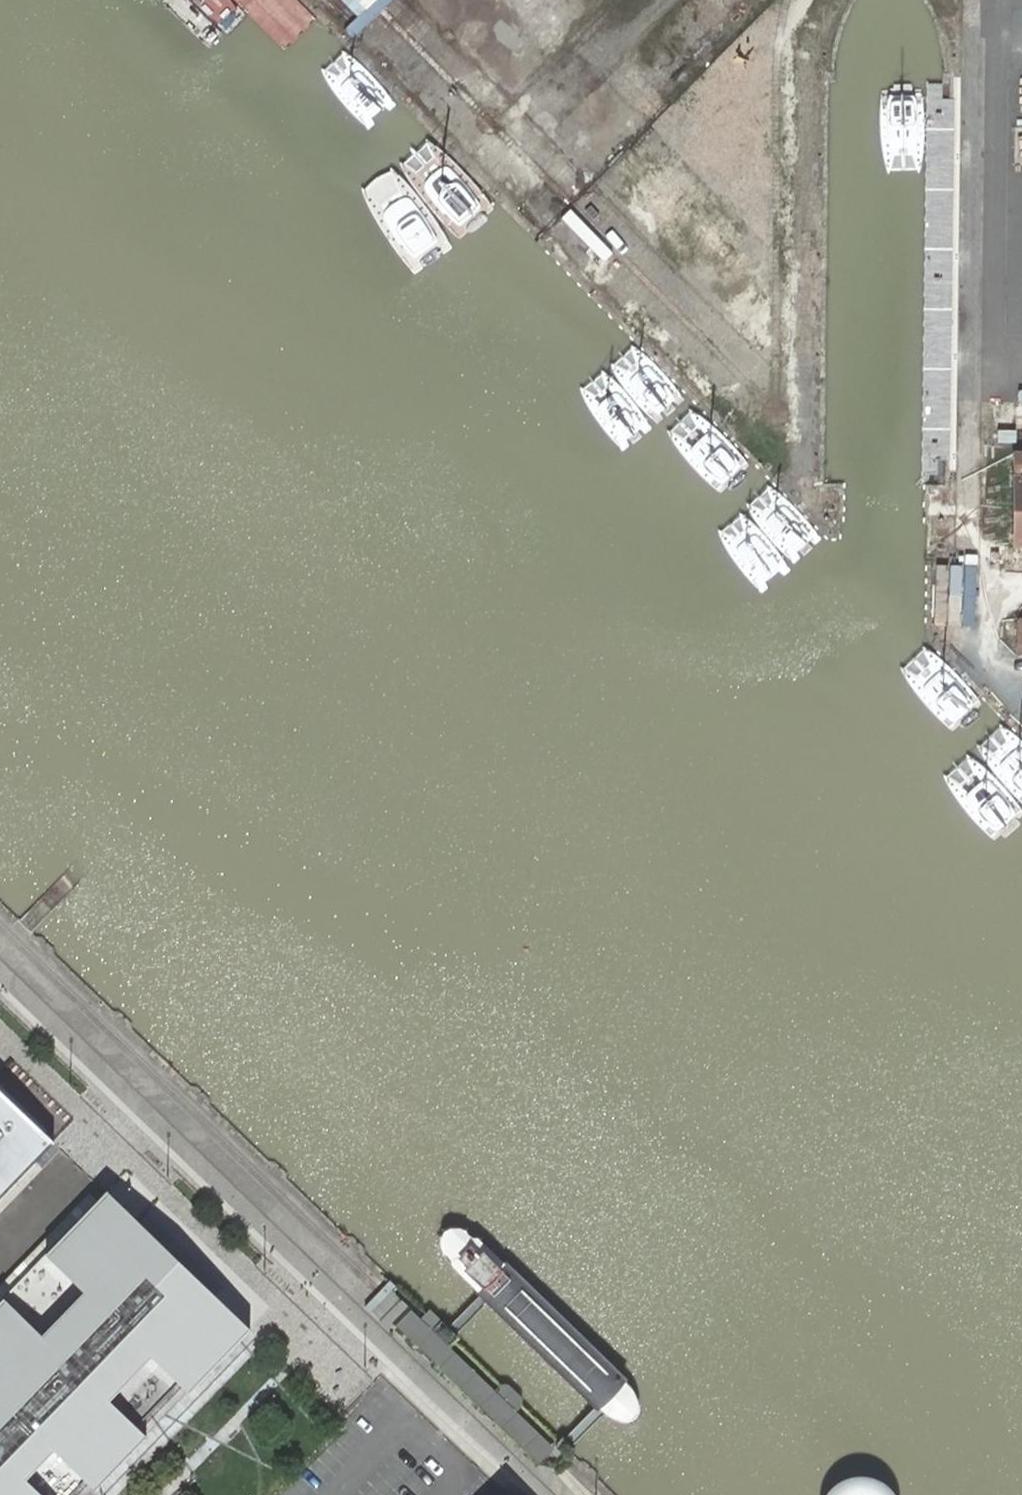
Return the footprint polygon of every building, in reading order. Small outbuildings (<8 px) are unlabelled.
[(1016,653),(1021,653),(1021,618),(1016,618),(1016,620),(1004,620),(1004,642),(1017,642),(1016,653)] [(54,1140),(32,1119),(0,1088),(0,1196),(54,1140)] [(0,1299),(0,1494),(72,1494),(86,1480),(95,1489),(146,1437),(139,1430),(161,1407),(182,1385),(190,1392),(251,1329),(233,1312),(178,1259),(106,1189),(0,1299)] [(467,1228),(455,1226),(442,1237),(442,1250),(477,1290),(601,1411),(621,1421),(635,1422),(643,1414),(641,1399),(631,1382),(508,1259),(467,1228)] [(841,1475),(829,1482),(821,1493),(820,1494),(894,1494),(888,1486),(879,1477),(867,1472),(853,1471),(841,1475)]
